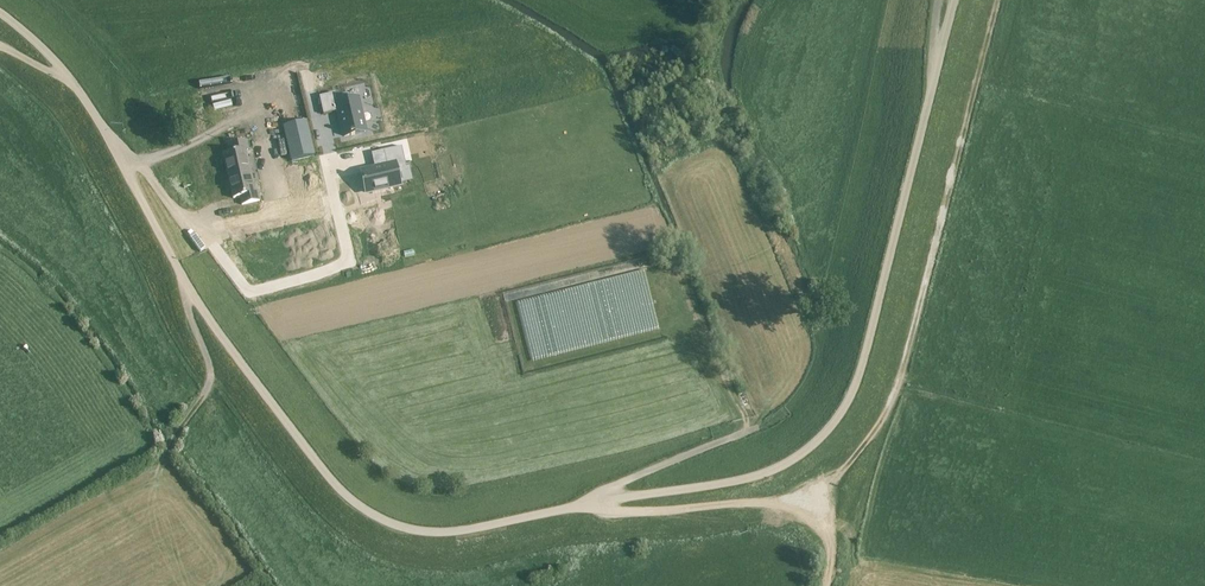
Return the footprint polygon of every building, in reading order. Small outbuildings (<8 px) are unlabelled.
[(335,93),(319,97),(323,115),(338,111),(344,136),(351,135),(355,135),(355,134),(365,131),(358,99),(338,104),(335,93)] [(230,153),(223,155),(228,176),(250,171),(245,150),(248,150),(248,148),(246,142),(246,141),(228,145),(230,153)] [(375,169),(362,172),(367,193),(400,185),(399,184),(396,171),(407,168),(406,167),(402,147),(384,151),(387,166),(375,169)] [(250,171),(228,176),(233,198),(240,197),(242,205),(260,201),(258,192),(255,193),(250,171)] [(638,334),(659,329),(649,289),(634,293),(637,304),(630,305),(638,334)]
